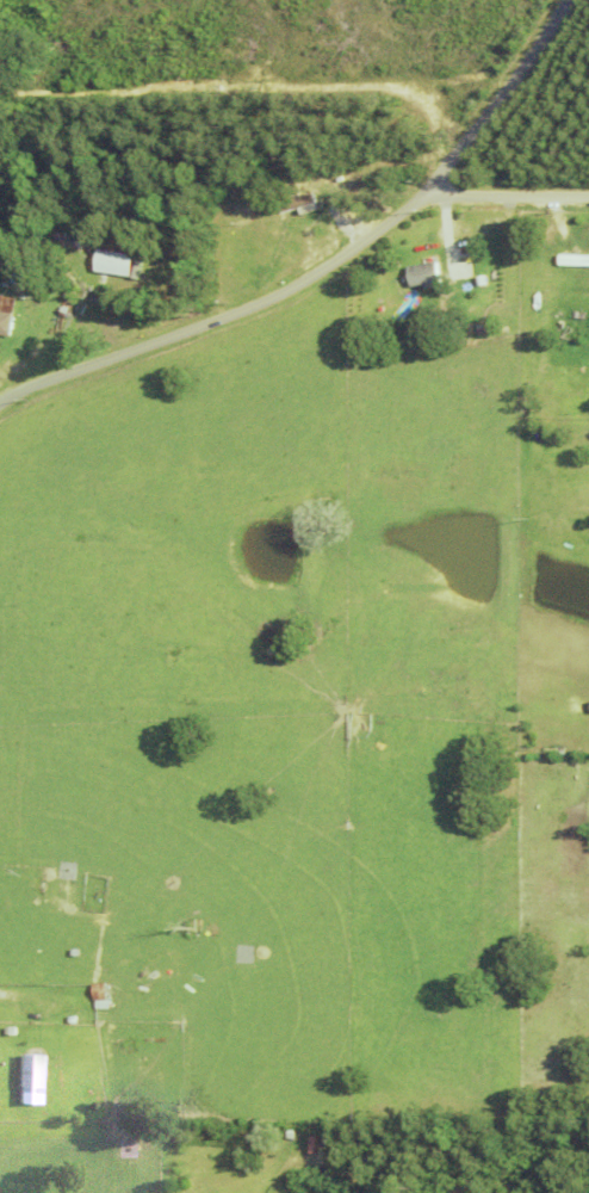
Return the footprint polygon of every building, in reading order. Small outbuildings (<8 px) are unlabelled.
[(302,215),(299,208),(283,214),(279,204),(314,192),(318,209),(302,215)] [(95,272),(99,249),(135,254),(131,277),(95,272)] [(558,254),(588,255),(588,266),(558,265),(558,254)] [(440,286),(426,289),(424,284),(410,286),(407,267),(436,261),(439,273),(440,272),(441,279),(439,280),(440,286)] [(12,336),(0,335),(0,296),(17,298),(12,336)] [(92,984),(108,983),(110,1008),(93,1009),(92,984)] [(70,1022),(70,1026),(62,1025),(62,1015),(70,1015),(69,1016),(76,1016),(76,1022),(70,1022)] [(5,1036),(5,1027),(16,1027),(16,1036),(5,1036)] [(21,1104),(21,1088),(20,1088),(21,1055),(45,1056),(44,1105),(21,1104)]
